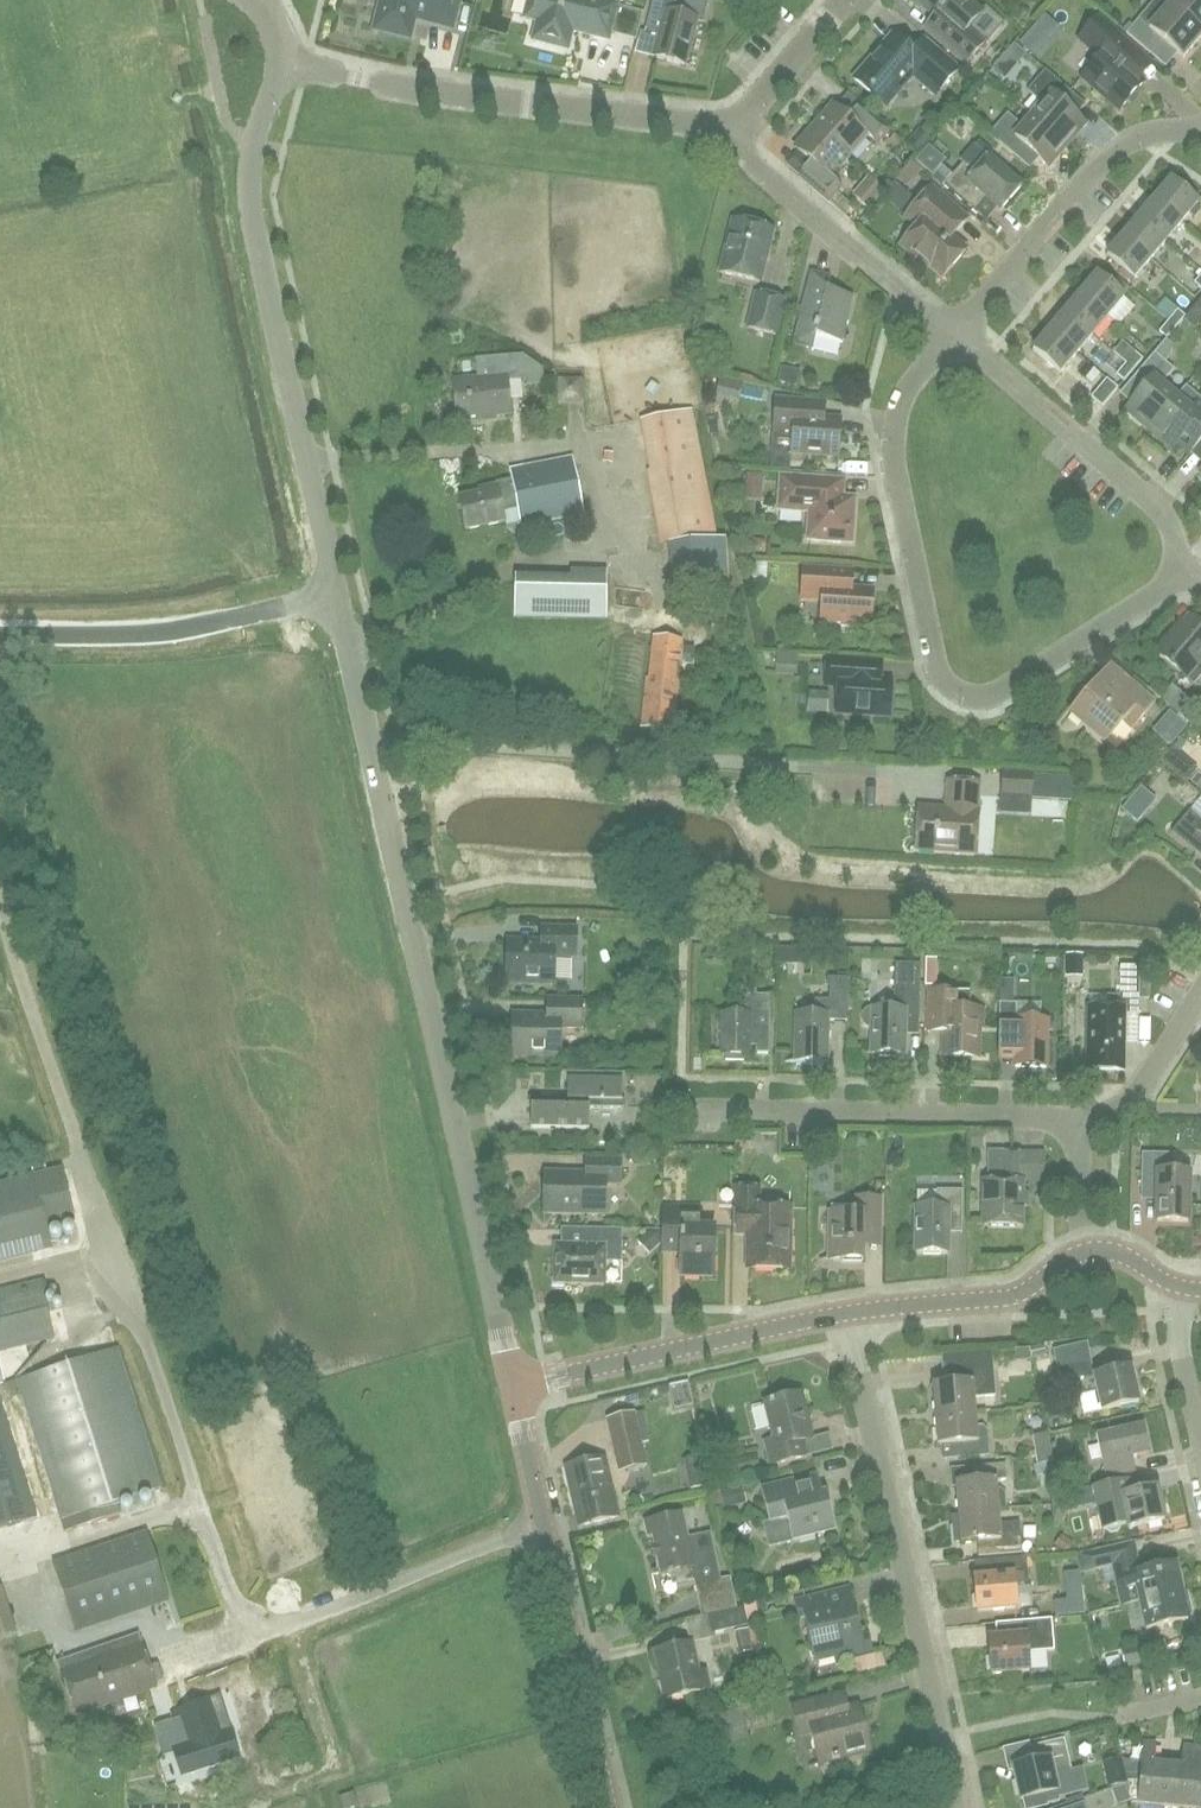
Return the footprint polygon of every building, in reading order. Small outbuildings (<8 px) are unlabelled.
[(375,29),(409,38),(414,18),(452,28),(459,0),(382,0),(375,29)] [(618,5),(600,0),(529,0),(524,18),(537,21),(532,40),(568,50),(572,34),(579,33),(609,41),(618,5)] [(697,20),(681,16),(685,0),(653,0),(647,24),(661,28),(654,57),(685,66),(697,20)] [(966,0),(923,0),(919,5),(934,18),(925,29),(944,46),(965,64),(984,43),(968,29),(981,13),(966,0)] [(1147,10),(1126,34),(1149,54),(1161,40),(1183,58),(1200,37),(1200,33),(1163,0),(1155,0),(1147,10)] [(1200,33),(1200,0),(1163,0),(1200,33)] [(1060,31),(1044,17),(1018,46),(1035,61),(1060,31)] [(1140,80),(1152,66),(1097,18),(1079,39),(1100,57),(1082,77),(1119,110),(1143,83),(1140,80)] [(913,56),(891,37),(855,78),(887,106),(912,76),(935,95),(957,70),(925,42),(913,56)] [(629,64),(630,48),(605,47),(605,63),(629,64)] [(1066,145),(1085,124),(1058,101),(1068,90),(1045,70),(1027,91),(1042,105),(1033,116),(1066,145)] [(179,105),(183,99),(176,95),(173,102),(179,105)] [(854,125),(832,105),(813,127),(849,158),(867,137),(877,146),(890,131),(867,110),(854,125)] [(1007,114),(989,135),(1012,155),(1021,144),(1048,167),(1066,145),(1033,116),(1023,127),(1007,114)] [(817,168),(805,182),(828,202),(840,188),(830,179),(849,158),(813,127),(794,148),(817,168)] [(962,163),(944,184),(968,205),(979,192),(1000,211),(1021,187),(987,158),(974,173),(962,163)] [(1181,223),(1197,204),(1170,180),(1154,199),(1181,223)] [(917,227),(901,246),(918,261),(920,258),(942,278),(966,251),(951,238),(967,219),(931,188),(906,217),(917,227)] [(1166,241),(1181,223),(1154,199),(1138,218),(1166,241)] [(996,210),(988,223),(1004,232),(1012,220),(996,210)] [(1150,259),(1166,241),(1138,218),(1123,236),(1150,259)] [(721,272),(760,282),(772,230),(733,220),(721,272)] [(1123,236),(1106,255),(1134,278),(1150,259),(1123,236)] [(811,273),(794,344),(813,349),(816,336),(842,343),(854,296),(827,290),(830,278),(811,273)] [(1107,317),(1124,298),(1096,275),(1080,294),(1107,317)] [(748,328),(776,335),(784,300),(757,293),(748,328)] [(1092,335),(1107,317),(1080,294),(1064,312),(1092,335)] [(1168,322),(1176,329),(1185,318),(1177,311),(1168,322)] [(1064,312),(1049,331),(1076,354),(1082,347),(1089,353),(1099,342),(1092,335),(1064,312)] [(1176,329),(1168,322),(1158,333),(1166,340),(1176,329)] [(1060,373),(1076,354),(1049,331),(1033,350),(1060,373)] [(1113,354),(1126,365),(1134,371),(1143,360),(1135,354),(1122,343),(1113,354)] [(1124,410),(1148,430),(1176,397),(1161,385),(1174,369),(1154,353),(1133,378),(1133,379),(1144,388),(1130,404),(1124,410)] [(458,420),(511,415),(507,382),(525,380),(523,356),(475,362),(478,382),(454,384),(458,420)] [(1124,383),(1134,371),(1126,365),(1117,376),(1124,383)] [(558,378),(557,404),(583,405),(584,379),(558,378)] [(1091,399),(1102,408),(1118,389),(1107,380),(1091,399)] [(1186,386),(1176,398),(1176,397),(1148,430),(1171,450),(1174,447),(1187,457),(1200,441),(1200,399),(1186,386)] [(791,453),(838,456),(841,420),(824,419),(826,402),(775,398),(774,417),(773,434),(792,435),(791,453)] [(661,547),(668,546),(672,598),(729,593),(724,539),(716,540),(690,410),(640,420),(651,472),(646,473),(661,547)] [(513,484),(498,487),(480,491),(480,495),(460,499),(466,530),(505,522),(503,513),(518,510),(521,527),(582,515),(571,459),(511,471),(513,484)] [(854,498),(844,497),(846,481),(823,479),(780,476),(778,509),(809,511),(807,539),(851,542),(854,498)] [(852,588),(854,570),(803,567),(801,599),(822,601),(820,621),(871,625),(873,589),(852,588)] [(606,618),(607,572),(573,572),(572,580),(517,578),(515,578),(514,616),(515,616),(606,618)] [(1157,655),(1184,678),(1200,658),(1200,626),(1189,616),(1157,655)] [(640,728),(645,729),(675,731),(680,682),(678,682),(683,640),(652,636),(647,678),(645,678),(640,728)] [(881,680),(883,664),(827,660),(825,684),(838,685),(837,711),(889,715),(891,681),(881,680)] [(1070,713),(1104,742),(1123,720),(1132,728),(1154,702),(1110,666),(1090,689),(1085,688),(1080,690),(1078,695),(1081,700),(1070,713)] [(1169,736),(1181,722),(1169,710),(1156,724),(1169,736)] [(1003,772),(1001,797),(1031,799),(1033,774),(1003,772)] [(1072,777),(1034,775),(1032,799),(1070,801),(1072,777)] [(977,811),(979,783),(948,780),(946,809),(918,807),(915,850),(976,854),(979,811),(977,811)] [(1189,811),(1171,832),(1195,852),(1200,846),(1200,821),(1189,811)] [(575,960),(576,933),(541,932),(541,949),(529,949),(529,939),(508,939),(508,936),(507,936),(506,987),(507,987),(507,975),(526,975),(525,984),(552,985),(552,988),(553,988),(554,960),(575,960)] [(926,960),(925,987),(936,988),(937,960),(926,960)] [(865,1028),(872,1029),(871,1054),(902,1055),(903,1020),(918,1021),(919,964),(892,963),(891,1009),(872,1009),(866,1009),(861,1014),(861,1024),(865,1028)] [(1138,1015),(1139,977),(1139,968),(1119,967),(1119,997),(1106,997),(1105,1010),(1088,1009),(1087,1069),(1121,1070),(1123,1015),(1138,1015)] [(847,1020),(848,977),(829,977),(828,1000),(815,999),(815,1014),(795,1013),(794,1062),(828,1062),(828,1019),(847,1020)] [(983,1009),(971,1009),(971,992),(928,990),(926,1033),(945,1034),(944,1056),(977,1057),(978,1027),(982,1027),(983,1009)] [(745,1062),(745,1056),(747,1056),(748,1047),(755,1047),(755,1053),(767,1053),(767,1047),(768,1047),(769,995),(741,995),(741,1014),(721,1013),(720,1055),(724,1055),(724,1062),(745,1062)] [(581,1027),(581,1000),(546,1000),(546,1017),(533,1016),(533,1015),(511,1015),(510,1055),(543,1056),(543,1052),(558,1053),(559,1027),(581,1027)] [(1015,1003),(998,1003),(998,1036),(1014,1037),(1014,1067),(1046,1067),(1046,1020),(1015,1019),(1015,1003)] [(621,1110),(621,1080),(566,1080),(566,1100),(558,1100),(558,1108),(530,1108),(530,1129),(590,1130),(590,1110),(621,1110)] [(1020,1227),(1022,1183),(1021,1183),(1021,1154),(999,1153),(998,1181),(984,1181),(983,1225),(1020,1227)] [(1188,1223),(1189,1176),(1175,1176),(1175,1155),(1142,1155),(1142,1190),(1157,1191),(1156,1223),(1188,1223)] [(620,1185),(621,1161),(586,1160),(586,1175),(544,1174),(543,1214),(605,1215),(606,1184),(620,1185)] [(52,1250),(47,1229),(75,1223),(62,1168),(47,1172),(45,1166),(32,1170),(33,1175),(0,1183),(0,1263),(52,1250)] [(735,1208),(733,1208),(733,1235),(752,1235),(751,1268),(790,1269),(791,1209),(759,1208),(759,1189),(736,1189),(735,1208)] [(961,1220),(962,1191),(936,1190),(936,1207),(915,1207),(914,1253),(947,1254),(947,1220),(961,1220)] [(855,1212),(828,1211),(827,1260),(840,1260),(840,1263),(861,1263),(861,1248),(879,1248),(880,1199),(855,1198),(855,1212)] [(713,1277),(714,1228),(698,1228),(699,1208),(662,1207),(661,1255),(679,1255),(679,1276),(713,1277)] [(622,1263),(623,1229),(583,1229),(583,1247),(555,1246),(554,1283),(604,1284),(605,1263),(622,1263)] [(736,1264),(747,1263),(745,1240),(735,1241),(736,1264)] [(54,1339),(40,1282),(0,1291),(0,1352),(54,1339)] [(1084,1415),(1102,1412),(1138,1403),(1130,1368),(1089,1378),(1082,1345),(1053,1351),(1061,1387),(1077,1384),(1084,1415)] [(18,1382),(66,1534),(121,1516),(117,1505),(162,1491),(117,1351),(18,1382)] [(936,1415),(976,1412),(975,1399),(996,1397),(994,1366),(948,1370),(949,1385),(933,1386),(936,1415)] [(801,1441),(811,1439),(801,1395),(763,1404),(772,1440),(764,1442),(770,1467),(806,1458),(801,1441)] [(37,1520),(0,1403),(0,1532),(37,1520)] [(642,1443),(649,1442),(647,1431),(639,1433),(634,1412),(605,1420),(619,1474),(648,1467),(642,1443)] [(983,1426),(977,1427),(976,1412),(936,1415),(938,1446),(954,1444),(955,1459),(990,1456),(988,1431),(983,1426)] [(1134,1459),(1150,1455),(1143,1426),(1095,1436),(1105,1482),(1137,1474),(1134,1459)] [(1052,1462),(1047,1433),(1032,1436),(1035,1457),(1036,1464),(1052,1462)] [(563,1466),(569,1494),(577,1527),(619,1517),(611,1484),(605,1456),(590,1460),(588,1454),(574,1457),(576,1463),(563,1466)] [(740,1474),(760,1470),(756,1455),(737,1459),(740,1474)] [(956,1484),(959,1513),(1005,1509),(1004,1495),(1000,1491),(997,1491),(996,1481),(1007,1480),(1006,1465),(970,1468),(971,1483),(956,1484)] [(792,1540),(834,1531),(825,1493),(821,1494),(817,1475),(761,1488),(769,1522),(787,1518),(792,1540)] [(1125,1495),(1122,1481),(1093,1488),(1103,1531),(1107,1531),(1111,1533),(1118,1532),(1121,1527),(1127,1526),(1128,1529),(1165,1520),(1164,1517),(1166,1514),(1165,1507),(1161,1505),(1157,1488),(1125,1495)] [(720,1492),(725,1510),(747,1504),(742,1486),(720,1492)] [(959,1513),(960,1525),(954,1525),(956,1542),(961,1542),(961,1543),(977,1542),(978,1557),(1022,1554),(1020,1523),(1000,1525),(998,1511),(1006,1510),(1005,1509),(959,1513)] [(673,1583),(693,1578),(695,1586),(719,1580),(709,1534),(685,1539),(679,1513),(646,1521),(649,1535),(653,1534),(662,1573),(671,1571),(673,1583)] [(164,1592),(145,1534),(54,1564),(73,1622),(164,1592)] [(1078,1554),(1082,1573),(1111,1567),(1120,1607),(1141,1602),(1140,1602),(1181,1592),(1175,1564),(1133,1573),(1130,1563),(1126,1542),(1085,1552),(1078,1554)] [(1015,1591),(1028,1590),(1026,1557),(990,1560),(991,1577),(975,1578),(978,1612),(1016,1609),(1015,1591)] [(1182,1595),(1181,1592),(1140,1602),(1141,1602),(1147,1630),(1188,1621),(1187,1617),(1191,1615),(1186,1594),(1182,1595)] [(817,1661),(834,1656),(836,1664),(873,1655),(868,1637),(861,1639),(852,1604),(832,1609),(828,1593),(795,1602),(799,1618),(805,1616),(813,1645),(809,1650),(811,1659),(817,1661)] [(748,1625),(744,1607),(708,1615),(712,1633),(748,1625)] [(1028,1653),(1053,1651),(1051,1620),(1022,1622),(1024,1637),(990,1640),(992,1675),(1029,1672),(1028,1653)] [(156,1690),(138,1638),(59,1664),(77,1716),(156,1690)] [(1112,1654),(1115,1669),(1126,1666),(1167,1657),(1164,1642),(1112,1654)] [(707,1670),(696,1672),(690,1644),(655,1652),(666,1699),(700,1691),(711,1688),(707,1670)] [(713,1664),(714,1687),(727,1687),(726,1663),(713,1664)] [(1126,1666),(1115,1669),(1101,1672),(1105,1688),(1130,1682),(1126,1666)] [(820,1764),(869,1751),(858,1706),(846,1709),(843,1694),(793,1707),(800,1735),(812,1732),(820,1764)] [(172,1719),(153,1725),(162,1752),(172,1749),(181,1778),(238,1759),(229,1732),(219,1735),(208,1701),(170,1713),(172,1719)] [(717,1747),(731,1744),(723,1713),(710,1716),(717,1747)] [(1048,1794),(1058,1792),(1054,1776),(1071,1772),(1064,1740),(1030,1748),(1034,1763),(1014,1767),(1021,1800),(1024,1800),(1026,1807),(1040,1807),(1047,1806),(1045,1795),(1048,1794)] [(1137,1805),(1163,1807),(1167,1765),(1154,1763),(1156,1743),(1143,1742),(1137,1805)] [(1167,1765),(1163,1807),(1166,1807),(1189,1807),(1195,1747),(1183,1746),(1181,1766),(1167,1765)] [(1195,1747),(1189,1807),(1200,1807),(1200,1748),(1195,1747)]
